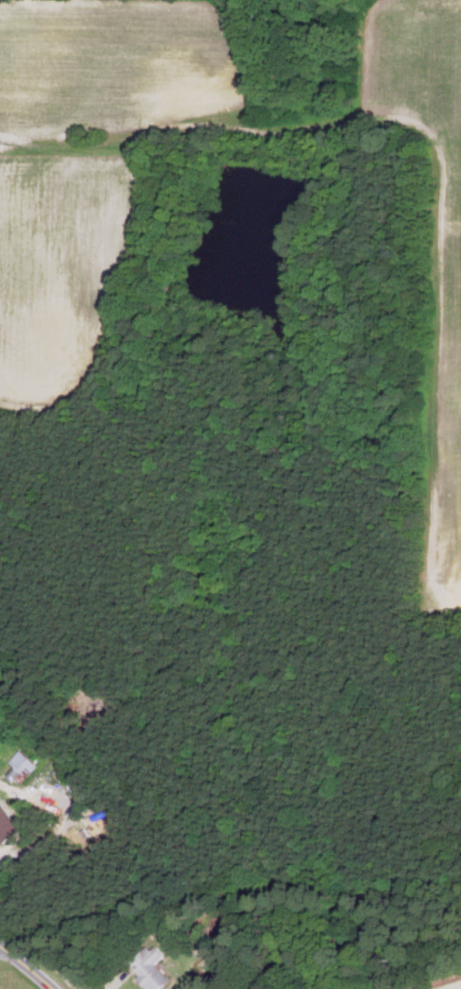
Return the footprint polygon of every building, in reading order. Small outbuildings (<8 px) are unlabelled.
[(38,766),(21,750),(3,768),(20,784),(38,766)] [(24,833),(0,789),(0,838),(3,844),(24,833)] [(149,988),(161,988),(170,981),(155,964),(165,956),(154,944),(129,965),(149,988)]
